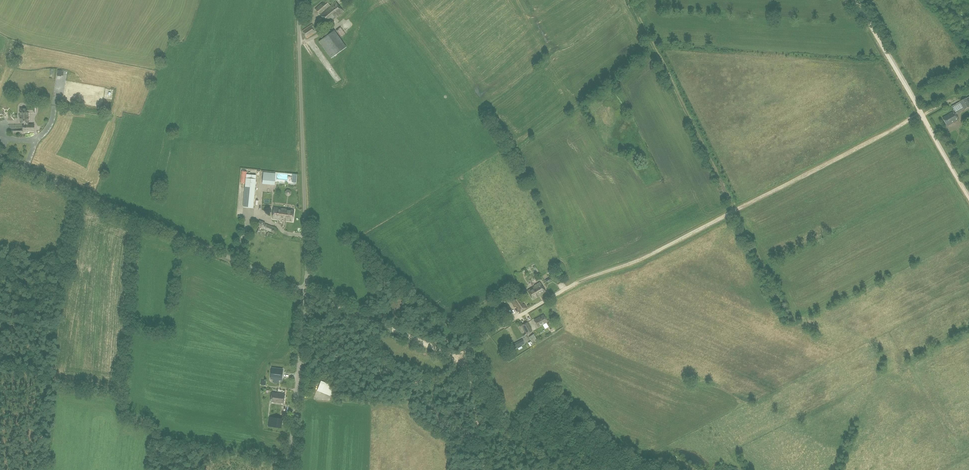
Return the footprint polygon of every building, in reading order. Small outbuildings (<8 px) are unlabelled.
[(326,0),(325,0),(315,8),(327,24),(337,16),(343,11),(335,1),(330,5),(326,0)] [(307,38),(317,31),(312,23),(302,30),(307,38)] [(341,36),(345,33),(340,27),(336,30),(341,36)] [(331,58),(346,47),(334,30),(319,41),(331,58)] [(966,98),(966,97),(960,101),(951,106),(954,111),(943,117),(947,126),(958,119),(955,113),(964,108),(964,109),(968,106),(968,96),(966,98)] [(20,108),(20,123),(23,123),(23,132),(28,132),(28,131),(34,131),(34,124),(29,124),(29,113),(35,113),(35,108),(20,108)] [(275,175),(264,174),(263,183),(274,184),(275,175)] [(246,178),(243,207),(253,208),(256,179),(246,178)] [(292,221),(294,210),(274,207),(272,218),(292,221)] [(270,231),(272,227),(264,223),(265,222),(259,220),(257,226),(259,226),(256,234),(265,237),(268,230),(270,231)] [(534,285),(535,286),(527,290),(532,299),(546,291),(540,282),(534,285)] [(522,304),(521,302),(522,301),(518,295),(512,300),(515,306),(516,305),(518,308),(517,308),(520,312),(527,307),(524,303),(522,304)] [(537,326),(547,321),(543,315),(534,320),(537,326)] [(526,333),(532,331),(527,322),(522,325),(526,333)] [(282,379),(283,369),(272,368),(271,378),(282,379)] [(332,395),(335,387),(321,381),(318,389),(332,395)] [(283,403),(285,394),(272,392),(270,401),(283,403)] [(279,427),(280,418),(270,416),(268,426),(279,427)]
